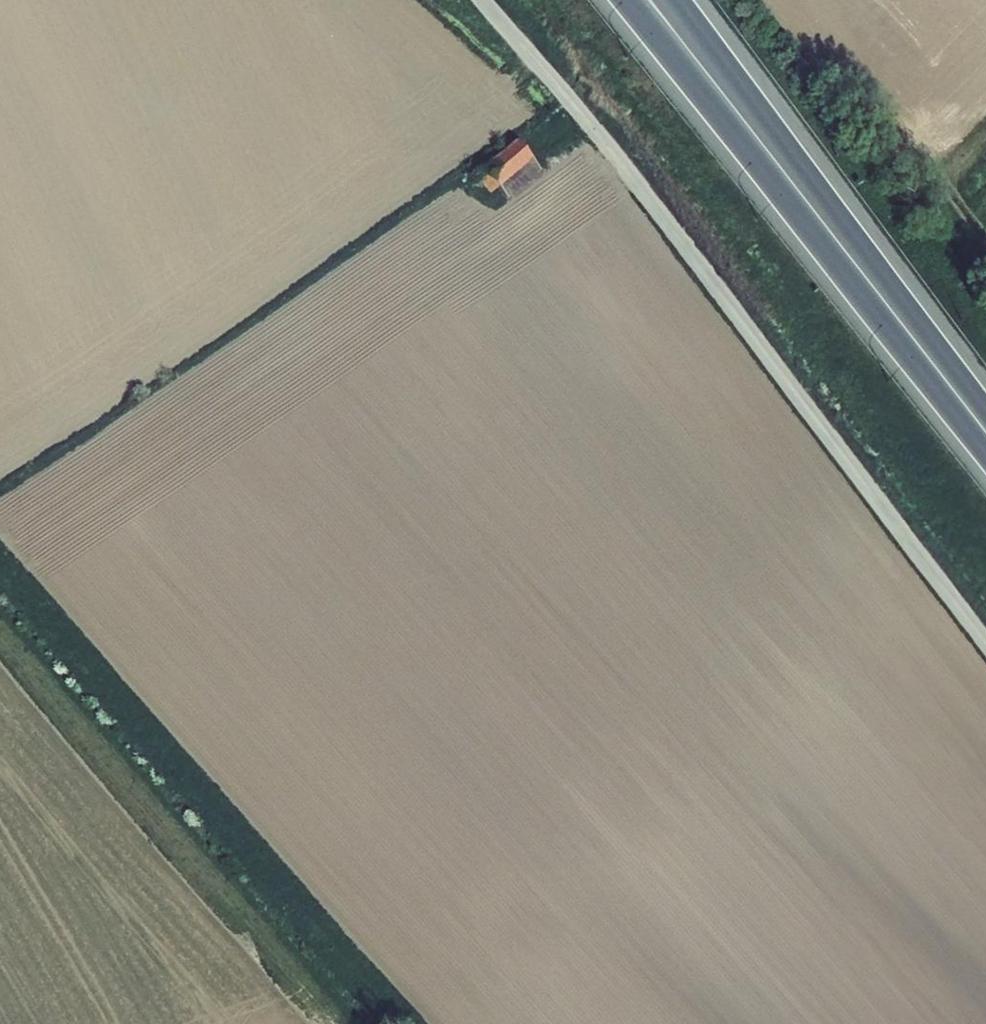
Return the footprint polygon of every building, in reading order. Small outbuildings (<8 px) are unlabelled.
[(482,170),(497,188),(498,187),(530,161),(514,141),(482,170)] [(541,173),(530,161),(498,187),(509,201),(541,173)] [(497,188),(482,170),(475,177),(489,195),(497,188)]
